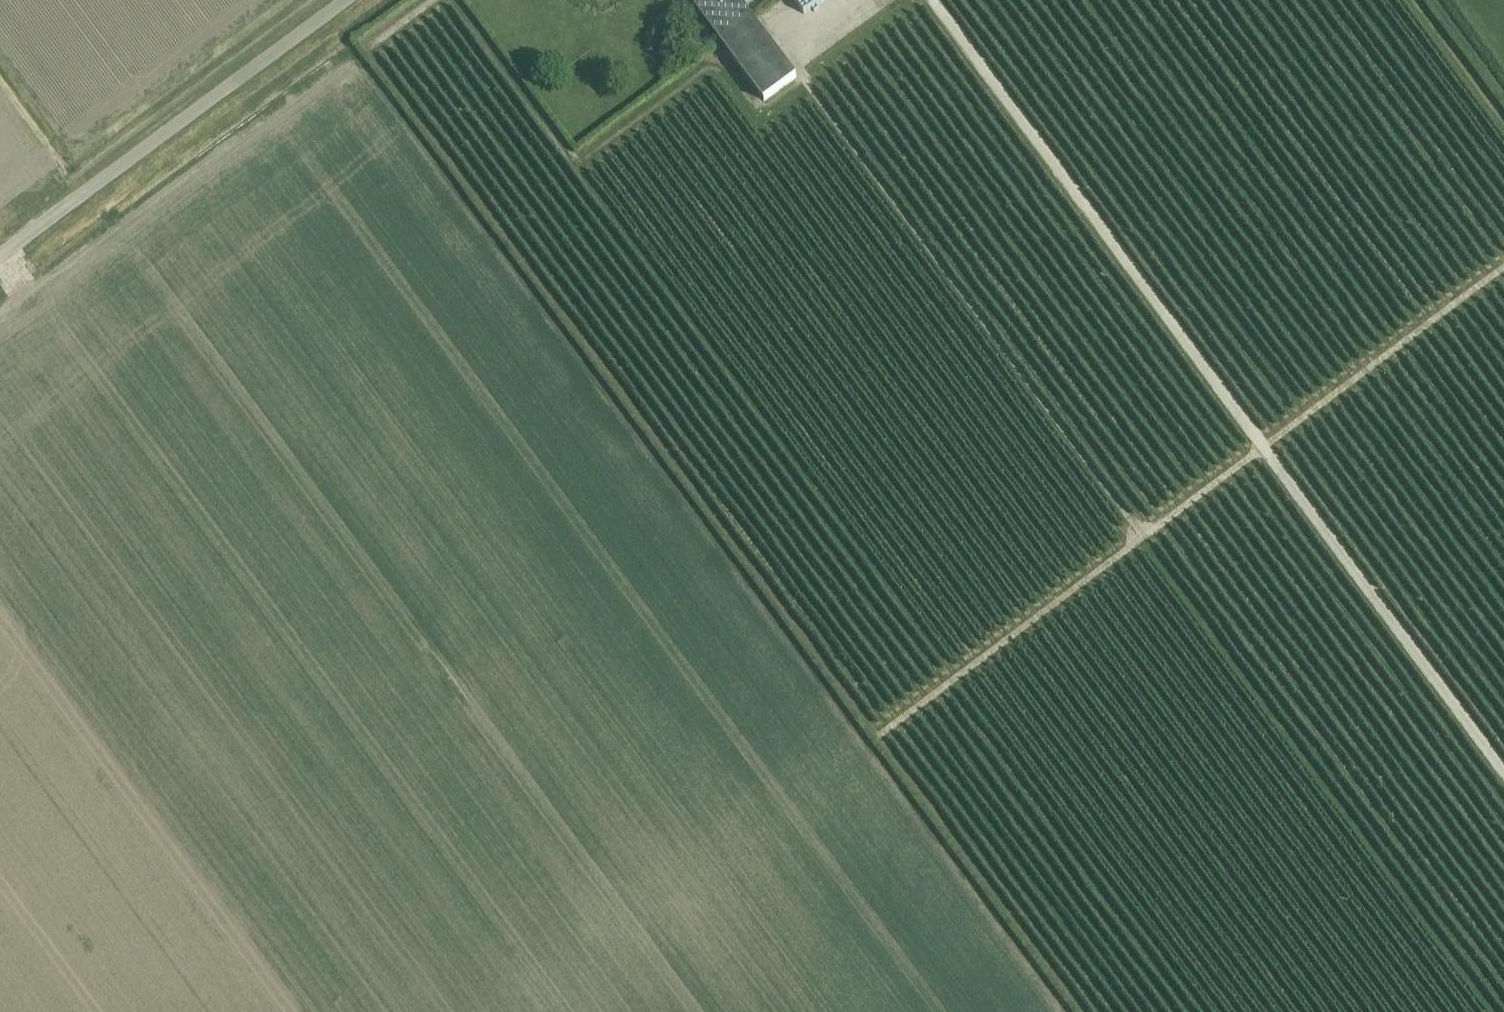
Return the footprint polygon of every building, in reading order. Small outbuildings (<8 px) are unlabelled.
[(752,18),(739,0),(690,0),(688,1),(719,42),(752,18)] [(795,76),(752,18),(719,42),(762,101),(795,76)]
